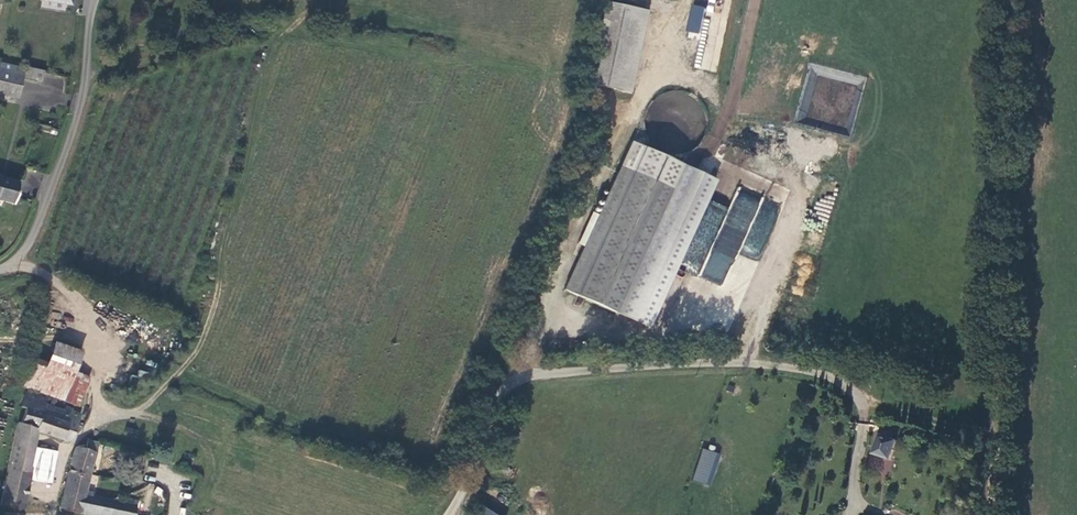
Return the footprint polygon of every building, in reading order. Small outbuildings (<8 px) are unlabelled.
[(592,80),(624,88),(642,7),(612,0),(610,0),(592,80)] [(685,30),(698,33),(705,7),(692,4),(685,30)] [(14,97),(19,75),(38,80),(41,69),(0,60),(0,93),(14,97)] [(686,190),(624,162),(567,287),(629,315),(686,190)] [(0,176),(0,200),(12,204),(18,182),(0,176)] [(53,343),(46,363),(74,372),(80,352),(53,343)] [(45,368),(32,364),(23,386),(26,387),(79,404),(86,382),(72,377),(74,372),(46,363),(45,368)] [(25,391),(20,408),(24,409),(19,424),(16,424),(0,496),(0,505),(20,509),(28,472),(25,471),(34,432),(59,440),(67,441),(71,438),(79,411),(63,405),(62,408),(48,403),(45,402),(46,398),(25,391)] [(891,460),(897,442),(894,441),(896,434),(896,431),(893,428),(889,427),(886,429),(884,436),(881,435),(873,454),(891,460)] [(80,438),(77,447),(94,452),(95,448),(97,443),(80,438)] [(94,452),(77,447),(74,447),(71,457),(58,508),(95,514),(131,514),(134,504),(104,498),(103,500),(82,495),(89,463),(91,463),(94,452)] [(711,485),(719,452),(701,448),(693,481),(711,485)] [(477,503),(471,514),(500,514),(477,503)]
